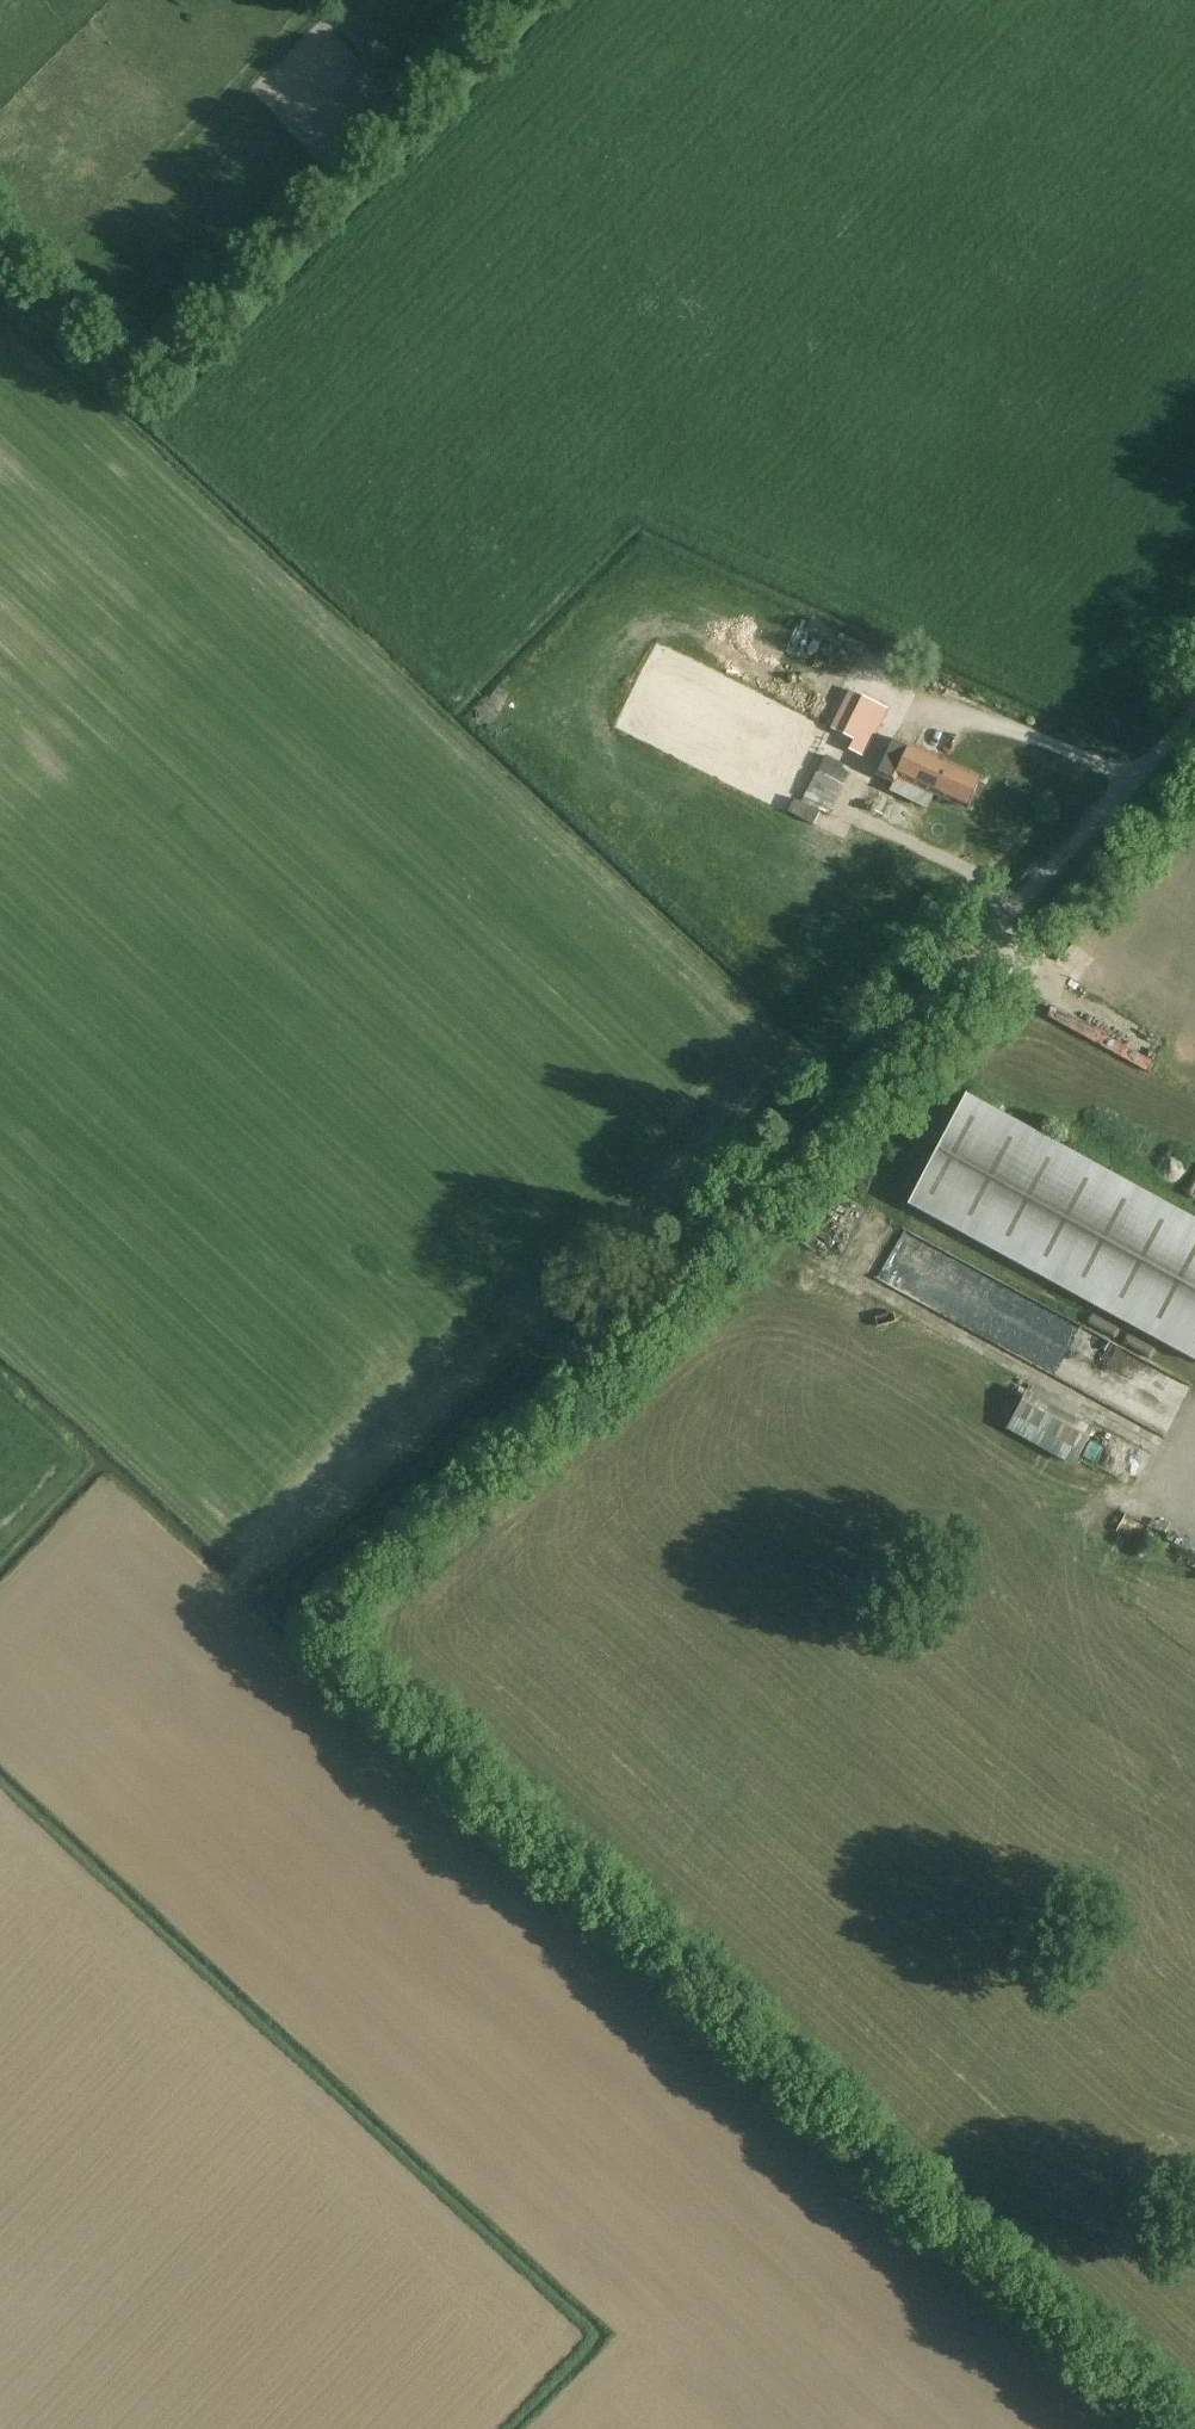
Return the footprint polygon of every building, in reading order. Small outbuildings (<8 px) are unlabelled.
[(850,690),(832,729),(854,740),(849,750),(865,758),(888,708),(850,690)] [(882,752),(867,783),(891,795),(892,793),(923,808),(930,791),(967,808),(981,779),(949,764),(930,756),(923,772),(882,752)] [(816,774),(802,802),(829,814),(849,772),(843,769),(845,764),(825,754),(816,774)] [(1194,1361),(1194,1218),(969,1095),(909,1205),(1194,1361)] [(891,1300),(959,1301),(960,1271),(934,1271),(935,1249),(892,1249),(891,1300)] [(1028,1392),(1017,1411),(1007,1431),(1073,1467),(1094,1430),(1028,1392)]
